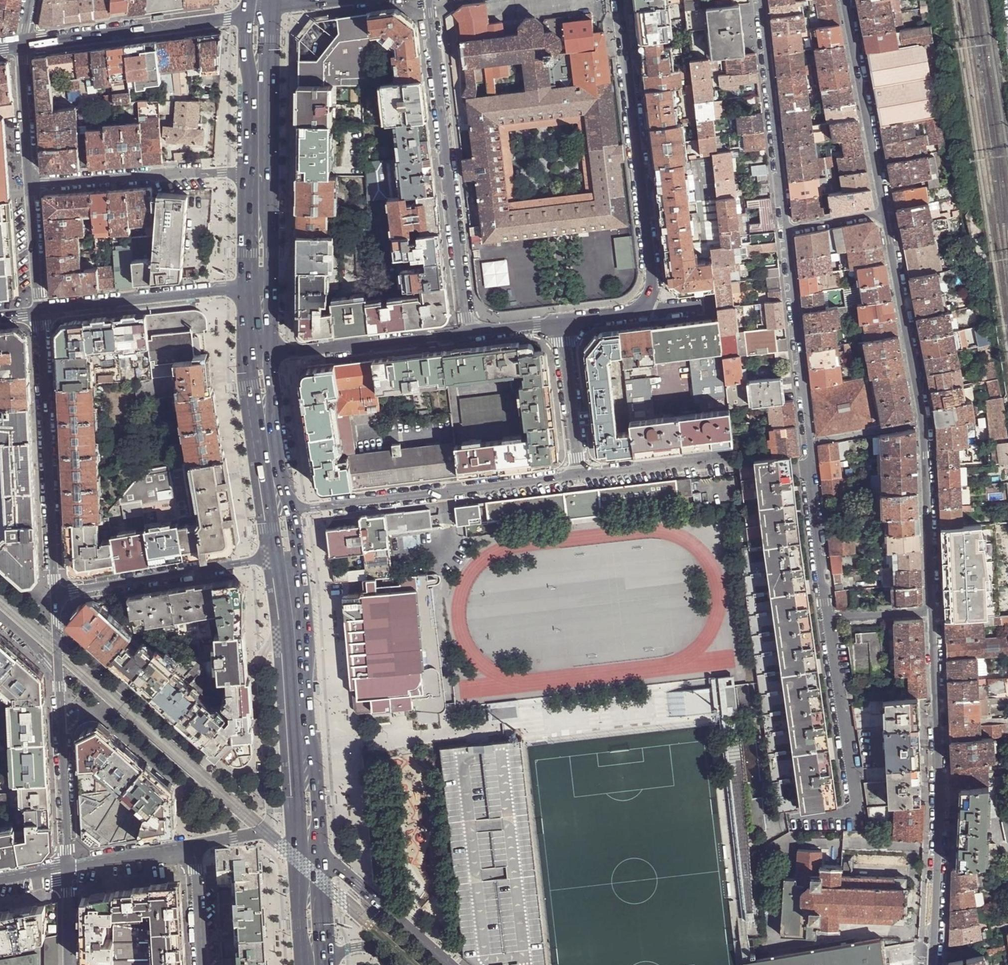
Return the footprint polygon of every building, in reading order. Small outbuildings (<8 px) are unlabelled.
[(41,26),(65,23),(63,0),(45,2),(43,13),(41,26)] [(81,21),(80,0),(64,0),(63,0),(65,23),(73,22),(81,21)] [(96,19),(97,0),(80,0),(81,21),(89,20),(96,19)] [(111,17),(111,13),(112,0),(97,0),(96,19),(104,18),(111,17)] [(129,10),(130,0),(112,0),(111,13),(120,11),(129,10)] [(146,12),(148,0),(130,0),(129,10),(129,14),(140,13),(143,13),(146,12)] [(146,12),(153,11),(185,7),(185,0),(148,0),(146,12)] [(486,2),(488,21),(502,20),(518,17),(516,0),(498,0),(486,2)] [(637,9),(666,5),(666,0),(636,0),(637,9)] [(699,0),(684,0),(684,3),(685,10),(700,8),(699,4),(699,0)] [(772,28),(773,35),(800,31),(806,30),(802,5),(806,5),(805,0),(801,1),(800,1),(794,1),(770,5),(772,28)] [(821,28),(840,26),(839,20),(836,4),(835,0),(816,0),(820,22),(821,28)] [(898,0),(861,0),(857,0),(859,10),(860,18),(892,13),(900,12),(898,0)] [(486,2),(486,1),(467,5),(464,6),(454,14),(460,23),(462,42),(521,34),(520,24),(526,16),(518,17),(502,20),(488,21),(486,2)] [(662,39),(670,38),(667,9),(670,9),(672,10),(677,10),(678,20),(686,19),(685,10),(684,3),(669,5),(666,5),(637,9),(639,26),(641,41),(662,39)] [(716,7),(707,8),(713,59),(725,58),(745,55),(742,29),(739,4),(732,5),(716,7)] [(18,8),(0,6),(0,32),(15,30),(15,27),(16,25),(18,8)] [(924,27),(930,26),(927,8),(921,9),(924,27)] [(389,45),(391,42),(395,45),(396,55),(419,52),(416,25),(397,10),(381,12),(369,14),(372,36),(381,35),(385,38),(384,40),(389,45)] [(604,29),(594,30),(593,18),(587,18),(564,21),(563,13),(544,16),(543,23),(544,31),(565,28),(568,53),(573,52),(576,86),(611,82),(607,55),(604,29)] [(894,31),(892,13),(860,18),(862,27),(864,35),(894,31)] [(347,40),(372,36),(369,14),(328,20),(315,21),(299,40),(299,56),(298,87),(306,87),(307,77),(320,77),(320,68),(341,40),(347,40)] [(474,65),(508,61),(524,59),(528,91),(556,88),(554,69),(568,53),(565,28),(544,31),(543,23),(543,21),(535,15),(526,16),(520,24),(521,34),(462,42),(461,42),(462,46),(462,47),(462,50),(463,60),(464,64),(463,64),(463,65),(464,68),(465,68),(474,67),(474,65)] [(812,45),(813,49),(815,49),(844,45),(842,35),(840,26),(821,28),(817,29),(820,44),(812,45)] [(867,52),(918,43),(932,41),(930,26),(924,27),(894,31),(864,35),(865,44),(867,52)] [(775,48),(775,55),(802,51),(800,31),(773,35),(775,48)] [(206,35),(199,36),(201,51),(201,65),(201,73),(220,72),(222,33),(218,33),(206,35)] [(201,51),(199,36),(190,37),(184,38),(187,67),(201,65),(201,51)] [(374,57),(372,36),(347,40),(341,40),(320,68),(320,77),(307,77),(306,87),(315,87),(318,87),(330,87),(335,87),(362,88),(375,86),(371,57),(374,57)] [(173,69),(187,67),(184,38),(168,40),(157,42),(160,70),(170,69),(173,69)] [(664,48),(662,39),(641,41),(643,57),(645,73),(675,71),(673,56),(682,55),(681,46),(664,48)] [(945,115),(932,41),(918,43),(867,52),(868,60),(871,75),(875,94),(879,118),(881,126),(945,115)] [(148,43),(142,43),(143,48),(148,101),(157,101),(164,101),(163,93),(160,70),(157,42),(148,43)] [(815,49),(819,69),(847,65),(845,54),(844,45),(815,49)] [(115,47),(108,48),(111,79),(123,78),(128,77),(125,51),(125,46),(115,47)] [(111,79),(108,48),(99,49),(92,50),(94,73),(96,85),(112,84),(111,79)] [(139,101),(148,101),(143,48),(134,50),(125,51),(128,77),(129,88),(129,90),(129,93),(130,102),(139,101)] [(86,74),(87,84),(79,85),(82,107),(85,107),(98,106),(96,85),(94,73),(92,50),(85,51),(76,52),(78,74),(86,74)] [(777,67),(777,75),(805,71),(802,51),(775,55),(777,67)] [(47,56),(52,91),(61,91),(60,81),(61,81),(59,70),(66,69),(69,101),(59,102),(59,109),(76,107),(82,107),(79,85),(78,74),(76,52),(62,54),(47,56)] [(421,66),(419,52),(396,55),(393,56),(397,83),(423,80),(421,66)] [(755,54),(745,55),(725,58),(727,75),(757,72),(756,58),(755,54)] [(39,111),(54,109),(52,98),(52,91),(47,56),(40,57),(35,58),(37,86),(39,111)] [(695,104),(713,102),(709,60),(691,62),(694,95),(695,104)] [(13,99),(9,61),(0,62),(0,100),(13,99)] [(469,117),(468,119),(469,126),(470,127),(471,127),(475,159),(463,161),(462,161),(464,180),(465,180),(477,178),(480,197),(478,197),(479,200),(480,200),(484,235),(481,235),(479,227),(470,228),(472,243),(485,241),(502,239),(627,224),(620,160),(625,160),(623,145),(618,145),(612,89),(614,89),(613,83),(611,83),(611,82),(576,86),(556,88),(528,91),(497,95),(495,77),(509,75),(508,61),(474,65),(474,67),(465,68),(467,88),(463,96),(468,98),(470,117),(469,117)] [(819,69),(822,89),(851,85),(849,74),(847,65),(819,69)] [(177,101),(189,101),(189,96),(187,67),(173,69),(176,101),(177,101)] [(160,70),(163,93),(172,92),(170,69),(160,70)] [(681,87),(679,70),(675,71),(645,73),(646,83),(647,90),(672,88),(678,87),(681,87)] [(779,86),(780,95),(807,91),(805,71),(777,75),(779,86)] [(219,84),(220,72),(201,73),(202,85),(219,84)] [(758,77),(757,72),(727,75),(718,76),(720,86),(721,91),(729,89),(729,90),(740,89),(739,84),(758,82),(758,77)] [(112,84),(112,89),(124,88),(123,78),(111,79),(112,84)] [(425,99),(423,80),(397,83),(381,85),(382,95),(379,96),(381,115),(385,114),(386,124),(397,122),(404,122),(403,110),(408,110),(409,121),(427,119),(425,99)] [(822,89),(825,106),(854,102),(853,93),(851,85),(822,89)] [(759,91),(759,86),(751,87),(752,97),(754,97),(760,96),(759,91)] [(330,105),(330,87),(318,87),(318,93),(315,93),(315,87),(306,87),(298,87),(298,110),(298,123),(330,124),(330,105)] [(676,125),(672,88),(647,90),(649,109),(651,128),(676,125)] [(781,107),(782,112),(809,108),(807,91),(780,95),(781,107)] [(164,101),(172,101),(172,92),(163,93),(164,101)] [(130,102),(129,93),(127,93),(113,95),(114,104),(120,103),(130,102)] [(105,105),(114,104),(113,95),(103,96),(105,105)] [(697,121),(695,104),(694,95),(687,96),(690,120),(681,121),(681,124),(697,123),(697,121)] [(158,113),(157,101),(148,101),(139,101),(140,122),(148,122),(148,119),(159,119),(158,113)] [(173,114),(173,101),(172,101),(164,101),(157,101),(158,113),(173,114)] [(198,129),(200,101),(189,101),(177,101),(175,127),(165,126),(164,135),(168,135),(168,143),(179,143),(179,141),(188,141),(203,142),(204,130),(198,129)] [(715,118),(713,102),(695,104),(697,121),(712,119),(715,118)] [(825,106),(828,123),(831,123),(858,119),(856,109),(854,102),(825,106)] [(0,108),(0,118),(4,118),(15,116),(14,106),(0,108)] [(77,127),(76,107),(59,109),(59,114),(55,115),(54,109),(39,111),(39,121),(40,130),(77,127)] [(783,122),(784,129),(811,125),(809,108),(782,112),(783,122)] [(763,122),(762,113),(737,116),(739,134),(743,133),(764,131),(763,122)] [(891,178),(892,185),(923,179),(924,182),(930,181),(931,186),(935,185),(940,185),(935,157),(929,158),(928,154),(938,153),(937,149),(939,148),(939,149),(945,148),(945,146),(950,145),(945,115),(881,126),(883,136),(887,157),(891,178)] [(0,118),(0,200),(9,199),(9,192),(6,148),(4,118),(0,118)] [(148,122),(140,122),(143,164),(153,163),(163,162),(159,119),(148,119),(148,122)] [(429,136),(427,119),(409,121),(404,122),(397,122),(402,158),(431,155),(429,136)] [(712,119),(697,121),(697,123),(699,138),(714,137),(712,119)] [(831,123),(833,140),(842,139),(861,136),(859,128),(858,119),(831,123)] [(140,122),(122,124),(126,165),(134,164),(143,164),(140,122)] [(333,139),(330,139),(330,124),(298,123),(298,139),(298,161),(298,176),(330,176),(330,160),(333,160),(333,154),(333,140),(333,139)] [(786,147),(829,140),(826,123),(811,125),(784,129),(785,140),(786,147)] [(122,124),(105,125),(105,129),(108,166),(119,166),(126,165),(122,124)] [(683,143),(681,124),(676,125),(651,128),(654,148),(656,164),(683,161),(685,161),(683,143)] [(79,145),(77,127),(40,130),(41,141),(41,148),(79,145)] [(105,129),(87,130),(88,144),(90,168),(97,167),(108,166),(105,129)] [(765,138),(764,131),(743,133),(745,151),(759,149),(766,148),(765,138)] [(842,139),(845,157),(864,154),(862,143),(861,136),(842,139)] [(716,154),(714,137),(699,138),(699,141),(701,156),(713,154),(716,154)] [(829,140),(786,147),(786,155),(788,164),(832,158),(829,140)] [(90,168),(88,144),(79,145),(80,168),(90,168)] [(43,171),(80,168),(79,145),(41,148),(42,161),(43,171)] [(734,178),(731,152),(716,154),(713,154),(713,158),(716,180),(734,178)] [(838,157),(841,175),(868,171),(866,162),(864,154),(845,157),(838,157)] [(433,174),(431,155),(402,158),(366,162),(367,201),(388,199),(405,196),(417,195),(435,193),(433,174)] [(790,182),(836,176),(832,158),(788,164),(789,173),(790,182)] [(707,243),(697,160),(685,161),(683,161),(656,164),(657,179),(665,247),(670,286),(679,293),(694,292),(715,289),(715,284),(713,266),(712,262),(695,264),(693,244),(707,243)] [(769,174),(768,166),(752,167),(752,176),(757,175),(769,174)] [(844,192),(871,188),(870,181),(868,171),(841,175),(844,192)] [(334,212),(334,176),(330,176),(298,176),(298,197),(297,211),(325,212),(334,212)] [(836,176),(790,182),(791,193),(792,199),(840,192),(836,176)] [(734,178),(716,180),(718,199),(735,197),(736,197),(734,178)] [(935,185),(938,202),(955,199),(959,198),(959,199),(960,199),(958,182),(940,185),(935,185)] [(771,193),(770,186),(759,187),(759,194),(771,193)] [(895,204),(897,209),(930,203),(928,194),(926,187),(893,192),(895,204)] [(152,197),(152,188),(138,189),(127,190),(129,221),(146,220),(154,220),(152,197)] [(795,220),(874,206),(872,196),(871,188),(844,192),(840,192),(792,199),(793,207),(794,219),(795,220)] [(113,233),(130,232),(129,221),(127,190),(118,190),(110,191),(113,233)] [(113,233),(110,191),(102,192),(92,192),(94,215),(95,234),(113,233)] [(84,216),(94,215),(92,192),(45,196),(46,209),(46,219),(84,216)] [(155,231),(155,236),(154,258),(132,260),(134,283),(182,278),(184,257),(188,195),(159,192),(158,197),(152,197),(154,220),(154,228),(155,231)] [(438,212),(435,193),(417,195),(418,205),(406,207),(405,196),(388,199),(389,201),(389,209),(392,227),(393,235),(393,237),(409,235),(408,224),(420,223),(421,234),(440,231),(438,212)] [(740,245),(739,235),(748,234),(749,244),(776,241),(772,201),(771,193),(759,194),(744,196),(746,214),(737,215),(735,197),(718,199),(723,247),(731,246),(740,245)] [(17,294),(15,262),(12,227),(9,199),(0,200),(0,296),(17,294)] [(941,214),(933,215),(930,203),(897,209),(899,222),(900,227),(942,220),(941,214)] [(325,224),(325,212),(297,211),(297,227),(297,235),(313,235),(312,232),(315,232),(315,235),(325,235),(325,229),(327,229),(327,224),(325,224)] [(85,234),(84,216),(46,219),(47,232),(48,237),(79,235),(85,234)] [(942,220),(900,227),(902,239),(904,247),(927,243),(935,241),(937,241),(935,228),(950,225),(949,219),(942,220)] [(146,229),(154,228),(154,220),(146,220),(146,229)] [(834,229),(838,252),(847,251),(882,245),(880,238),(879,229),(869,222),(834,229)] [(797,250),(798,258),(830,254),(828,230),(796,236),(797,250)] [(441,245),(440,231),(421,234),(409,235),(393,237),(394,246),(392,246),(393,258),(411,256),(411,255),(424,254),(425,261),(443,259),(441,245)] [(743,245),(749,244),(748,234),(739,235),(740,245),(743,245)] [(81,252),(79,235),(48,237),(49,249),(49,254),(81,252)] [(331,270),(331,235),(325,235),(315,235),(313,235),(297,235),(297,254),(297,269),(327,270),(331,270)] [(131,244),(132,260),(154,258),(155,236),(149,237),(130,238),(131,244)] [(632,237),(615,239),(618,268),(635,267),(632,237)] [(377,242),(377,239),(369,240),(369,251),(373,251),(372,243),(377,242)] [(754,255),(758,250),(760,249),(761,252),(777,250),(776,241),(749,244),(743,245),(745,257),(754,255)] [(939,273),(941,273),(938,257),(935,241),(927,243),(932,274),(939,273)] [(932,274),(927,243),(904,247),(907,266),(909,278),(932,274)] [(114,245),(115,266),(117,288),(126,287),(134,286),(134,283),(132,260),(131,244),(114,245)] [(745,257),(743,245),(740,245),(731,246),(732,258),(745,257)] [(847,251),(850,270),(857,269),(885,264),(883,254),(882,245),(847,251)] [(731,246),(723,247),(711,248),(712,262),(713,266),(733,264),(732,258),(731,246)] [(82,269),(81,252),(49,254),(50,266),(50,272),(82,269)] [(799,269),(800,277),(822,274),(832,272),(830,254),(798,258),(799,269)] [(426,266),(401,269),(404,288),(446,283),(443,259),(425,261),(426,266)] [(507,260),(481,263),(484,289),(510,286),(507,260)] [(733,264),(713,266),(715,284),(728,282),(727,271),(735,271),(738,271),(737,264),(733,264)] [(857,269),(860,286),(888,281),(887,272),(885,264),(857,269)] [(109,288),(117,288),(115,266),(98,267),(98,268),(99,290),(109,288)] [(52,294),(99,290),(98,268),(82,269),(50,272),(51,284),(52,294)] [(780,276),(779,268),(765,269),(766,278),(780,276)] [(328,303),(328,289),(338,289),(338,279),(328,279),(327,270),(297,269),(298,297),(297,330),(299,334),(302,337),(306,338),(313,337),(317,336),(336,334),(333,309),(323,311),(323,303),(328,303)] [(338,279),(338,270),(333,270),(331,270),(327,270),(328,279),(338,279)] [(947,280),(946,278),(962,276),(961,270),(941,273),(939,273),(940,282),(947,280)] [(733,282),(736,281),(735,271),(727,271),(728,282),(733,282)] [(940,282),(939,273),(932,274),(909,278),(911,287),(913,298),(942,293),(940,282)] [(802,295),(823,291),(825,291),(822,274),(800,277),(801,289),(802,295)] [(781,287),(780,276),(766,278),(767,288),(781,287)] [(743,306),(740,281),(736,281),(733,282),(736,307),(743,306)] [(860,286),(863,304),(892,300),(890,289),(888,281),(860,286)] [(728,282),(715,284),(715,289),(717,309),(736,307),(733,282),(728,282)] [(447,295),(446,283),(423,286),(424,300),(422,301),(421,299),(419,296),(403,298),(406,326),(417,324),(441,321),(449,312),(447,295)] [(803,305),(804,313),(825,309),(823,291),(802,295),(803,305)] [(770,293),(771,303),(783,302),(782,292),(770,293)] [(947,292),(942,293),(913,298),(916,310),(917,317),(946,312),(943,294),(947,293),(947,292)] [(367,303),(366,298),(332,302),(333,309),(336,334),(350,332),(370,330),(367,303)] [(403,298),(388,300),(388,298),(381,299),(382,301),(367,303),(370,330),(384,328),(406,326),(403,298)] [(858,305),(860,323),(864,323),(895,317),(893,308),(892,300),(863,304),(858,305)] [(783,307),(783,302),(771,303),(765,303),(768,328),(776,327),(779,327),(785,327),(785,320),(783,307)] [(986,326),(982,306),(975,307),(979,327),(986,326)] [(738,331),(736,307),(717,309),(718,319),(719,319),(721,333),(738,331)] [(836,327),(848,325),(846,307),(839,308),(825,309),(804,313),(805,324),(806,332),(836,327)] [(185,311),(146,315),(149,339),(154,339),(153,334),(193,330),(194,334),(198,334),(205,333),(205,330),(207,330),(207,320),(206,316),(203,313),(202,312),(196,310),(190,310),(185,311)] [(953,311),(946,312),(917,317),(919,330),(921,337),(954,331),(951,313),(953,313),(953,311)] [(130,317),(115,318),(118,346),(119,350),(128,349),(128,351),(142,350),(142,347),(150,347),(149,339),(146,315),(130,317)] [(864,323),(866,341),(899,335),(897,327),(895,317),(864,323)] [(88,350),(118,346),(115,318),(108,319),(92,320),(85,321),(88,350)] [(695,384),(726,380),(723,358),(722,350),(721,333),(719,319),(718,319),(705,321),(669,325),(652,327),(655,357),(692,353),(695,384)] [(57,345),(58,354),(89,352),(88,350),(85,321),(66,323),(57,332),(57,345)] [(990,346),(986,326),(979,327),(984,347),(985,347),(990,346)] [(622,355),(624,366),(626,381),(627,393),(648,391),(647,378),(630,380),(628,365),(656,362),(655,357),(652,327),(634,329),(620,331),(622,355)] [(722,350),(723,358),(741,357),(775,353),(778,352),(777,340),(777,338),(776,327),(768,328),(765,329),(738,331),(721,333),(722,350)] [(807,345),(808,351),(838,346),(836,327),(806,332),(807,345)] [(2,374),(29,372),(27,336),(17,328),(0,330),(0,358),(2,358),(3,365),(2,365),(2,374)] [(196,355),(200,355),(199,352),(200,352),(200,351),(199,351),(199,352),(195,352),(194,337),(197,337),(198,337),(198,336),(198,334),(194,334),(193,330),(153,334),(154,339),(149,339),(150,347),(151,360),(155,359),(156,364),(175,362),(175,361),(195,359),(195,355),(196,355)] [(607,458),(634,455),(631,432),(616,433),(613,405),(614,405),(613,402),(612,402),(611,388),(612,388),(612,386),(611,386),(608,362),(610,361),(610,357),(622,355),(620,331),(600,334),(583,354),(584,359),(583,359),(583,361),(584,364),(585,364),(588,395),(588,398),(588,400),(589,400),(593,433),(592,433),(592,435),(593,437),(595,455),(606,454),(607,458)] [(958,351),(956,340),(961,339),(960,331),(954,331),(921,337),(923,349),(924,356),(958,351)] [(844,345),(845,345),(850,344),(849,332),(842,333),(844,345)] [(864,341),(867,360),(902,353),(900,344),(899,335),(866,341),(864,341)] [(778,352),(788,352),(787,338),(777,340),(778,352)] [(509,440),(477,444),(476,441),(476,440),(468,441),(468,445),(454,446),(458,476),(475,474),(516,469),(550,465),(549,456),(557,455),(556,440),(551,401),(549,375),(548,367),(545,367),(544,356),(540,356),(540,353),(538,351),(534,351),(533,345),(531,343),(519,345),(518,342),(508,344),(455,350),(443,351),(446,382),(522,372),(522,371),(524,371),(525,375),(523,375),(524,384),(520,384),(522,398),(519,399),(520,407),(523,407),(525,427),(528,427),(530,438),(517,439),(516,435),(509,436),(509,440)] [(118,346),(88,350),(89,352),(90,360),(92,360),(93,375),(90,375),(91,384),(94,384),(135,382),(153,379),(153,378),(151,360),(150,347),(142,347),(142,350),(128,351),(128,349),(119,350),(118,346)] [(809,362),(810,369),(840,364),(838,346),(808,351),(809,362)] [(994,362),(990,346),(985,347),(988,363),(994,362)] [(446,382),(443,351),(425,354),(408,356),(412,389),(421,388),(447,385),(446,382)] [(960,368),(958,351),(924,356),(926,367),(927,373),(960,368)] [(89,352),(58,354),(59,373),(60,386),(91,384),(90,375),(93,375),(92,360),(90,360),(89,352)] [(789,359),(788,352),(778,352),(775,353),(776,360),(789,359)] [(870,377),(905,370),(903,362),(902,353),(867,360),(870,377)] [(211,370),(210,357),(207,357),(207,354),(200,355),(196,355),(195,355),(195,359),(175,361),(175,362),(176,370),(180,370),(180,375),(181,386),(178,386),(179,395),(213,389),(211,370)] [(373,360),(377,398),(386,397),(387,395),(386,392),(404,390),(412,389),(408,356),(389,358),(373,360)] [(726,383),(743,381),(741,357),(723,358),(726,380),(726,383)] [(155,359),(151,360),(153,378),(180,375),(180,370),(176,370),(175,362),(156,364),(155,359)] [(359,488),(354,456),(348,413),(379,409),(377,398),(373,360),(334,366),(321,367),(308,369),(306,372),(304,370),(301,373),(303,375),(301,379),(311,445),(317,484),(328,492),(330,492),(359,488)] [(997,378),(994,362),(988,363),(985,364),(989,381),(989,380),(997,379),(997,378)] [(811,381),(812,387),(842,382),(840,364),(810,369),(811,381)] [(964,385),(960,368),(927,373),(930,385),(931,390),(964,385)] [(907,384),(905,370),(870,377),(858,379),(850,381),(842,382),(812,387),(813,396),(816,422),(817,435),(818,436),(914,420),(911,405),(907,384)] [(10,406),(30,405),(30,399),(29,388),(29,372),(2,374),(0,374),(0,407),(10,406)] [(781,377),(743,381),(726,383),(729,408),(768,404),(783,402),(782,389),(781,377)] [(998,378),(997,378),(997,379),(989,380),(993,399),(1002,398),(998,378)] [(648,391),(627,393),(630,421),(631,432),(634,455),(657,452),(710,446),(732,443),(733,443),(732,433),(731,426),(729,408),(726,383),(726,380),(695,384),(697,400),(704,399),(706,413),(651,419),(648,391)] [(95,394),(94,384),(91,384),(60,386),(61,405),(61,419),(96,417),(95,406),(94,406),(93,394),(95,394)] [(964,389),(964,385),(931,390),(933,403),(934,407),(972,401),(973,401),(971,388),(964,389)] [(213,389),(179,395),(184,429),(219,423),(216,409),(213,389)] [(514,420),(511,393),(459,399),(462,426),(514,420)] [(1005,414),(1002,398),(993,399),(990,400),(988,401),(995,438),(1007,436),(1004,415),(1005,414)] [(794,401),(783,402),(768,404),(770,421),(772,421),(773,428),(796,426),(795,414),(794,401)] [(975,419),(972,401),(934,407),(936,419),(937,426),(975,419)] [(3,442),(9,535),(7,535),(6,537),(5,537),(0,543),(0,562),(25,584),(34,582),(39,576),(30,405),(10,406),(10,413),(0,414),(0,442),(3,442)] [(387,414),(379,414),(380,422),(388,421),(387,414)] [(63,453),(97,451),(97,440),(95,440),(95,429),(96,429),(96,417),(61,419),(62,441),(63,453)] [(975,419),(937,426),(938,441),(938,448),(965,446),(969,446),(968,429),(977,428),(976,419),(975,419)] [(222,442),(219,423),(184,429),(190,463),(224,458),(222,442)] [(732,433),(748,431),(747,425),(731,426),(732,433)] [(773,456),(787,455),(799,454),(797,440),(796,426),(773,428),(770,429),(771,436),(768,436),(769,445),(772,445),(773,456)] [(880,436),(881,456),(917,452),(916,443),(916,430),(880,436)] [(820,464),(839,461),(845,461),(844,455),(839,455),(837,443),(818,446),(820,464)] [(392,451),(354,456),(359,488),(458,476),(454,446),(454,444),(400,451),(400,446),(392,447),(392,451)] [(939,469),(965,467),(966,467),(965,446),(938,448),(939,462),(939,469)] [(99,485),(97,451),(63,453),(64,471),(64,486),(99,485)] [(881,456),(882,475),(918,472),(917,464),(917,452),(881,456)] [(789,471),(787,455),(773,456),(739,460),(749,547),(797,540),(793,503),(789,471)] [(190,463),(144,470),(114,505),(121,504),(141,501),(141,505),(175,500),(184,558),(230,550),(238,540),(227,476),(224,458),(190,463)] [(821,471),(822,480),(841,478),(839,461),(820,464),(821,471)] [(965,467),(939,469),(940,481),(940,488),(961,487),(960,470),(965,469),(965,467)] [(882,475),(883,493),(918,491),(918,479),(918,472),(882,475)] [(822,480),(824,497),(843,496),(841,478),(822,480)] [(690,480),(487,503),(489,522),(693,499),(690,480)] [(100,518),(99,485),(64,486),(65,505),(66,520),(100,518)] [(962,506),(961,489),(964,489),(964,486),(961,487),(940,488),(941,503),(941,508),(962,506)] [(883,493),(884,516),(887,516),(919,514),(919,499),(918,491),(883,493)] [(143,515),(146,531),(151,563),(170,560),(184,558),(175,500),(141,505),(143,515)] [(141,501),(121,504),(124,519),(143,515),(141,505),(141,501)] [(479,503),(455,506),(457,524),(481,522),(479,503)] [(973,506),(962,506),(941,508),(942,522),(942,528),(963,526),(962,511),(973,510),(973,506)] [(430,509),(385,514),(387,532),(432,527),(430,509)] [(360,525),(364,552),(366,568),(367,579),(376,579),(393,577),(387,532),(385,514),(369,516),(360,517),(360,525)] [(887,516),(888,534),(920,531),(920,523),(919,514),(887,516)] [(100,518),(66,520),(67,543),(69,567),(78,575),(95,572),(116,569),(111,536),(108,518),(100,518)] [(326,528),(330,556),(364,552),(360,525),(336,527),(326,528)] [(983,530),(942,533),(944,578),(946,620),(989,617),(987,581),(990,580),(986,551),(983,530)] [(134,566),(151,563),(146,531),(111,536),(116,569),(134,566)] [(888,534),(889,551),(894,551),(899,551),(921,549),(920,540),(920,531),(888,534)] [(830,541),(832,555),(855,554),(854,536),(841,537),(829,534),(829,541),(830,541)] [(797,540),(749,547),(742,548),(750,628),(760,698),(776,812),(785,811),(801,809),(801,806),(834,802),(830,778),(833,778),(831,769),(829,769),(828,762),(825,738),(824,731),(826,730),(825,722),(823,722),(822,717),(820,701),(818,692),(821,691),(819,682),(817,682),(815,668),(813,652),(815,651),(814,642),(812,642),(811,634),(809,621),(808,613),(810,612),(809,603),(806,603),(804,588),(802,573),(804,572),(803,563),(800,563),(797,540)] [(899,551),(901,568),(922,567),(921,558),(921,549),(899,551)] [(903,586),(922,584),(922,575),(922,567),(901,568),(903,586)] [(332,572),(334,583),(344,582),(363,580),(367,579),(366,568),(332,572)] [(886,587),(893,587),(903,586),(901,568),(896,569),(884,569),(885,587),(886,587)] [(376,579),(367,579),(363,580),(364,593),(345,595),(353,687),(356,687),(359,712),(387,710),(401,708),(413,707),(415,707),(440,704),(429,588),(428,574),(400,576),(401,587),(376,589),(376,579)] [(229,580),(215,583),(221,617),(223,634),(244,631),(245,615),(245,587),(236,579),(229,580)] [(176,639),(178,639),(189,632),(190,639),(191,639),(213,636),(211,619),(221,617),(215,583),(204,584),(146,594),(129,597),(134,626),(138,626),(139,630),(142,630),(141,634),(157,637),(166,639),(176,639)] [(923,592),(922,584),(903,586),(893,587),(894,605),(923,603),(923,592)] [(839,609),(848,608),(845,590),(836,591),(839,609)] [(96,602),(92,603),(110,618),(112,616),(101,606),(96,602)] [(85,604),(82,607),(81,605),(80,605),(74,612),(74,614),(75,615),(71,619),(71,625),(83,635),(90,641),(110,618),(92,603),(85,604)] [(133,634),(112,616),(110,618),(131,636),(133,634)] [(1007,623),(1007,616),(989,617),(946,620),(946,623),(946,632),(947,640),(984,637),(984,625),(990,624),(1007,623)] [(110,618),(90,641),(102,652),(111,659),(127,641),(131,636),(110,618)] [(895,621),(895,638),(925,637),(924,630),(924,620),(895,621)] [(223,634),(217,635),(213,636),(191,639),(194,647),(201,659),(205,667),(211,679),(219,679),(247,677),(246,655),(244,631),(223,634)] [(854,652),(856,676),(884,674),(884,658),(883,639),(882,631),(861,633),(861,641),(857,642),(853,642),(854,652)] [(1007,656),(1007,635),(984,637),(947,640),(947,654),(948,660),(977,658),(985,657),(989,657),(1007,656)] [(0,636),(0,674),(19,653),(5,640),(0,636)] [(895,638),(896,656),(925,655),(925,645),(925,637),(895,638)] [(194,647),(191,639),(190,639),(178,639),(176,639),(191,651),(194,647)] [(136,650),(127,641),(111,659),(123,670),(132,678),(154,653),(146,645),(143,642),(136,650)] [(157,649),(149,642),(146,645),(154,653),(157,649)] [(152,695),(179,664),(171,657),(169,659),(157,649),(154,653),(132,678),(143,688),(152,695)] [(19,653),(0,674),(0,680),(3,682),(2,683),(15,694),(15,699),(45,697),(44,675),(32,664),(19,653)] [(896,656),(897,674),(909,673),(926,672),(926,662),(925,655),(896,656)] [(978,678),(977,658),(948,660),(948,674),(948,680),(978,678)] [(192,669),(198,674),(205,667),(201,659),(192,669)] [(200,691),(207,684),(200,677),(193,685),(191,688),(179,677),(181,675),(188,667),(182,661),(179,664),(152,695),(159,702),(173,714),(177,718),(200,692),(200,691)] [(902,694),(902,698),(918,698),(927,697),(927,683),(926,672),(909,673),(910,694),(902,694)] [(193,685),(181,675),(179,677),(191,688),(193,685)] [(220,693),(223,693),(224,700),(222,702),(222,704),(230,711),(231,710),(250,709),(249,693),(247,677),(219,679),(220,693)] [(979,687),(988,687),(989,697),(1007,696),(1007,677),(978,678),(948,680),(949,694),(949,700),(979,699),(979,697),(979,687)] [(224,700),(223,693),(220,693),(219,679),(211,679),(207,684),(200,691),(200,692),(177,718),(191,730),(205,742),(230,711),(222,704),(222,702),(224,700)] [(0,680),(0,689),(11,699),(15,699),(15,694),(2,683),(3,682),(0,680)] [(11,699),(13,740),(47,739),(46,718),(45,697),(15,699),(11,699)] [(852,701),(856,729),(857,729),(886,727),(919,725),(919,711),(918,698),(902,698),(885,699),(852,701)] [(980,715),(979,699),(949,700),(950,714),(950,720),(980,719),(980,715)] [(738,709),(749,708),(748,701),(721,704),(721,711),(738,709)] [(212,748),(217,752),(230,764),(234,766),(239,766),(244,765),(248,762),(251,758),(252,753),(252,745),(250,709),(231,710),(230,711),(205,742),(212,748)] [(980,719),(950,720),(951,732),(951,740),(994,737),(1006,736),(1006,727),(1005,724),(1007,724),(1007,718),(1007,719),(1005,719),(999,719),(980,719)] [(732,730),(739,729),(738,721),(731,722),(732,730)] [(79,766),(98,765),(120,741),(111,733),(110,732),(111,731),(110,731),(109,731),(101,724),(100,723),(99,723),(98,724),(96,725),(94,725),(94,726),(83,731),(81,731),(80,733),(78,733),(77,733),(76,735),(77,736),(78,749),(77,750),(77,751),(78,751),(79,766)] [(857,729),(863,768),(866,768),(882,767),(921,765),(920,745),(919,725),(886,727),(857,729)] [(995,760),(994,737),(951,740),(952,756),(952,763),(988,761),(995,760)] [(13,740),(15,781),(23,781),(49,779),(48,761),(47,739),(13,740)] [(439,748),(459,918),(463,953),(477,964),(548,964),(522,739),(461,746),(439,748)] [(124,788),(146,764),(130,750),(120,741),(98,765),(124,788)] [(1007,771),(1006,759),(995,760),(988,761),(988,772),(1007,771)] [(988,772),(988,761),(952,763),(953,778),(953,787),(962,787),(989,785),(989,777),(988,772)] [(124,788),(148,809),(150,811),(164,795),(173,795),(173,788),(158,775),(146,764),(124,788)] [(81,837),(90,844),(91,845),(137,837),(148,809),(124,788),(98,765),(79,766),(80,807),(81,837)] [(882,776),(882,781),(879,781),(864,782),(868,806),(920,803),(921,784),(921,774),(921,765),(882,767),(882,776)] [(1007,784),(1007,776),(989,777),(989,785),(1006,784),(1007,784)] [(24,804),(50,803),(50,792),(49,779),(23,781),(24,790),(24,804)] [(1007,814),(1006,784),(989,785),(988,818),(1007,814)] [(988,818),(989,785),(962,787),(961,796),(960,826),(958,855),(958,869),(983,864),(986,863),(987,844),(987,832),(988,825),(988,822),(988,818)] [(12,805),(11,793),(0,794),(0,805),(12,805)] [(148,809),(137,837),(174,831),(174,826),(173,803),(173,795),(164,795),(150,811),(148,809)] [(763,797),(752,798),(753,826),(765,825),(763,797)] [(35,856),(45,854),(52,844),(51,826),(50,803),(24,804),(12,805),(14,820),(15,827),(21,858),(35,856)] [(872,837),(924,839),(924,822),(925,803),(920,803),(868,806),(872,837)] [(15,827),(14,820),(0,823),(0,830),(15,827)] [(21,858),(15,827),(0,830),(0,862),(3,862),(21,858)] [(987,844),(986,863),(996,861),(996,845),(987,844)] [(817,865),(821,865),(822,850),(799,849),(797,878),(785,877),(780,935),(816,936),(817,928),(814,927),(814,923),(802,922),(803,909),(795,903),(796,891),(804,886),(805,875),(817,876),(817,865)] [(218,904),(236,903),(236,908),(261,907),(258,862),(237,863),(216,864),(217,887),(235,886),(235,890),(217,891),(218,904)] [(952,881),(952,891),(967,889),(976,887),(975,878),(977,878),(976,870),(983,868),(983,864),(958,869),(953,870),(952,881)] [(834,929),(839,929),(839,926),(838,926),(839,920),(847,920),(847,921),(850,921),(856,921),(856,922),(858,922),(858,921),(865,921),(865,922),(867,922),(867,921),(875,922),(875,923),(876,923),(876,922),(883,922),(883,923),(885,923),(885,922),(893,922),(893,923),(904,924),(904,913),(910,914),(910,908),(905,908),(905,892),(908,892),(911,892),(911,887),(906,887),(906,877),(895,877),(887,877),(887,876),(885,876),(885,877),(878,877),(878,876),(877,876),(876,877),(869,877),(869,876),(867,876),(860,876),(860,875),(858,875),(858,876),(851,876),(851,875),(849,875),(849,876),(841,875),(841,866),(821,865),(817,865),(817,876),(805,875),(804,886),(796,891),(795,903),(803,909),(802,922),(814,923),(814,927),(817,928),(822,928),(823,927),(834,928),(834,929)] [(183,946),(180,896),(179,880),(171,882),(170,881),(166,882),(130,888),(114,891),(113,964),(184,964),(183,946)] [(967,889),(952,891),(951,903),(951,910),(970,907),(967,889)] [(114,891),(103,893),(82,897),(83,949),(83,964),(113,964),(114,891)] [(45,941),(45,964),(58,964),(57,902),(46,904),(45,937),(45,941)] [(45,937),(46,904),(36,906),(0,913),(0,945),(45,937)] [(978,923),(976,906),(970,907),(951,910),(950,920),(950,927),(978,923)] [(235,945),(239,945),(239,960),(265,959),(262,914),(261,907),(236,908),(237,924),(234,924),(235,945)] [(981,939),(978,923),(950,927),(950,937),(949,944),(981,939)] [(743,962),(744,964),(885,964),(881,939),(770,957),(743,962)] [(984,956),(1002,952),(1001,947),(983,951),(984,956)] [(38,953),(0,960),(0,964),(37,964),(38,953)] [(984,956),(949,963),(948,964),(986,964),(984,956)]
